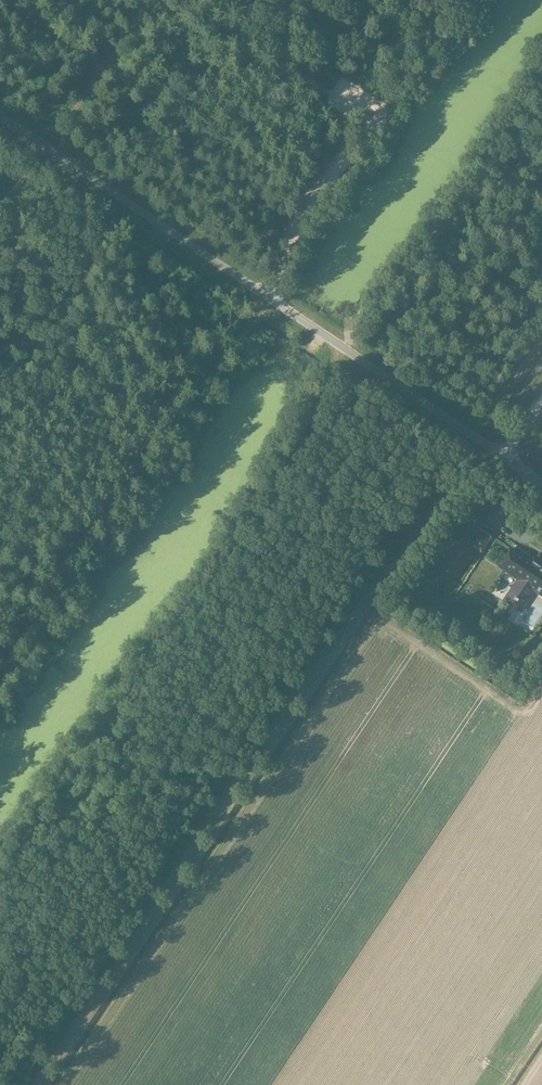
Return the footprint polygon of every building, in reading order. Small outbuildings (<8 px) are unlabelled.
[(482,554),(491,539),(477,529),(467,544),(482,554)] [(503,601),(520,612),(534,591),(541,597),(541,571),(511,550),(499,568),(517,580),(503,601)]
